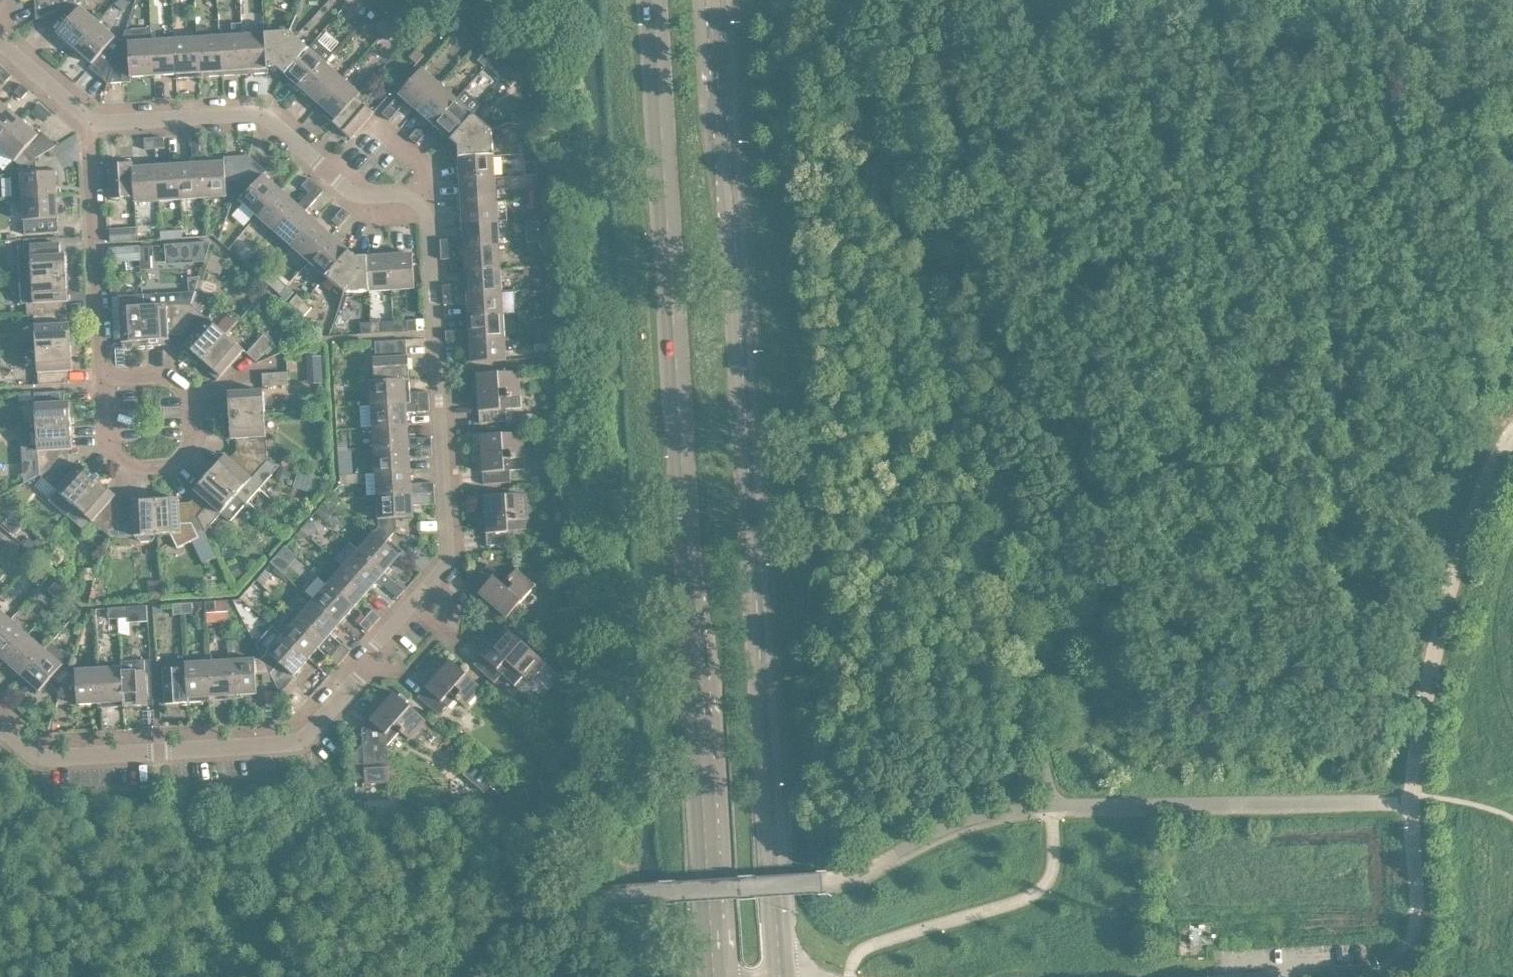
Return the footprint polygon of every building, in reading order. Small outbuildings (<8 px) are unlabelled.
[(59,8),(75,1),(74,0),(35,0),(36,19),(59,8)] [(116,4),(123,10),(130,3),(127,0),(120,0),(116,4)] [(348,3),(355,9),(363,1),(362,0),(350,0),(348,3)] [(57,32),(74,48),(98,22),(75,1),(59,8),(69,18),(57,32)] [(375,26),(382,33),(390,24),(382,18),(375,26)] [(89,67),(107,83),(115,58),(120,42),(98,22),(74,48),(92,63),(89,67)] [(245,74),(243,35),(242,23),(231,23),(232,35),(220,36),(222,76),(245,74)] [(390,24),(382,33),(390,39),(397,31),(390,24)] [(200,77),(222,76),(220,36),(208,37),(207,25),(196,25),(197,37),(200,77)] [(268,68),(278,67),(290,32),(265,33),(268,68)] [(278,67),(285,74),(308,48),(290,32),(278,67)] [(268,73),(268,68),(265,33),(243,35),(245,74),(268,73)] [(176,78),(200,77),(197,37),(174,39),(177,74),(176,74),(176,78)] [(154,75),(176,74),(177,74),(174,39),(152,40),(154,75)] [(285,74),(302,89),(325,63),(333,54),(316,39),(308,48),(285,74)] [(130,76),(154,75),(152,40),(120,42),(115,58),(107,83),(131,81),(130,76)] [(478,42),(473,48),(482,56),(487,51),(478,42)] [(409,57),(417,63),(424,55),(417,48),(409,57)] [(302,89),(319,104),(343,78),(325,63),(302,89)] [(497,74),(503,80),(511,72),(504,66),(497,74)] [(416,110),(440,84),(422,68),(382,113),(390,120),(406,101),(416,110)] [(0,73),(0,79),(4,83),(12,75),(4,69),(0,73)] [(511,72),(503,80),(511,87),(518,78),(511,72)] [(316,107),(333,123),(356,97),(357,97),(360,93),(343,78),(319,104),(316,107)] [(22,84),(14,92),(22,99),(29,90),(22,84)] [(433,125),(457,99),(440,84),(416,110),(433,125)] [(356,97),(333,123),(351,138),(374,112),(357,97),(356,97)] [(450,140),(474,114),(457,99),(433,125),(450,140)] [(20,119),(3,104),(0,108),(0,142),(20,119)] [(40,104),(32,113),(44,122),(52,113),(40,104)] [(458,147),(492,130),(474,114),(450,140),(458,147)] [(20,166),(36,158),(57,145),(41,131),(38,135),(20,119),(0,142),(0,148),(20,166)] [(409,137),(417,144),(424,135),(417,129),(409,137)] [(459,157),(494,154),(492,130),(458,147),(459,157)] [(203,198),(201,163),(199,134),(189,135),(190,146),(192,146),(193,163),(178,164),(181,199),(203,198)] [(155,148),(154,137),(144,138),(145,149),(155,148)] [(164,137),(154,137),(155,148),(164,148),(164,137)] [(524,143),(525,152),(536,152),(535,142),(524,143)] [(536,152),(525,152),(525,162),(536,161),(536,152)] [(460,179),(495,177),(494,154),(459,157),(460,179)] [(203,198),(234,196),(240,180),(248,155),(224,156),(224,161),(201,163),(203,198)] [(234,196),(257,216),(281,190),(263,175),(267,171),(248,155),(240,180),(234,196)] [(20,166),(22,197),(57,195),(56,172),(36,173),(36,158),(20,166)] [(135,202),(158,200),(156,166),(156,165),(156,161),(133,162),(135,197),(134,197),(135,202)] [(112,199),(134,197),(135,197),(133,162),(109,164),(112,199)] [(158,200),(181,199),(178,164),(156,165),(156,166),(158,200)] [(309,192),(316,184),(309,177),(302,186),(309,192)] [(461,202),(496,200),(495,177),(460,179),(461,202)] [(275,231),(292,246),(315,220),(305,211),(324,190),(316,184),(309,192),(298,205),(275,231)] [(527,188),(527,198),(538,197),(538,188),(527,188)] [(257,216),(275,231),(298,205),(281,190),(257,216)] [(57,195),(22,197),(25,234),(59,232),(57,195)] [(538,197),(527,198),(528,208),(539,207),(538,197)] [(463,225),(498,223),(496,200),(461,202),(463,225)] [(336,215),(343,222),(350,214),(343,207),(336,215)] [(292,246),(309,261),(332,235),(315,220),(292,246)] [(540,221),(527,222),(528,241),(541,241),(540,221)] [(464,248),(499,245),(498,223),(463,225),(464,248)] [(110,229),(111,242),(136,240),(136,227),(110,229)] [(309,261),(326,276),(349,250),(332,235),(309,261)] [(440,239),(440,249),(451,248),(451,239),(440,239)] [(211,242),(192,243),(193,262),(206,261),(211,242)] [(18,245),(20,280),(67,278),(66,254),(61,255),(60,243),(18,245)] [(152,245),(140,246),(140,259),(141,269),(154,269),(152,245)] [(466,270),(501,268),(499,245),(464,248),(466,270)] [(114,248),(115,261),(140,259),(140,246),(114,248)] [(451,248),(440,249),(441,259),(452,258),(451,248)] [(326,276),(344,293),(356,257),(349,250),(326,276)] [(413,253),(389,255),(391,290),(415,288),(413,253)] [(256,255),(247,265),(256,273),(265,263),(256,255)] [(389,255),(366,256),(369,291),(391,290),(389,255)] [(356,257),(344,293),(369,291),(366,256),(356,257)] [(467,293),(502,291),(501,268),(466,270),(467,293)] [(27,315),(34,314),(64,313),(64,301),(68,301),(67,278),(20,280),(22,303),(26,302),(27,315)] [(543,279),(533,279),(534,289),(544,288),(543,279)] [(443,285),(443,295),(454,294),(454,284),(443,285)] [(165,335),(180,334),(191,303),(195,291),(195,290),(143,294),(146,346),(165,345),(165,335)] [(195,291),(191,303),(199,311),(205,295),(195,291)] [(468,303),(468,316),(503,314),(502,291),(467,293),(454,294),(443,295),(444,304),(468,303)] [(122,347),(146,346),(143,294),(119,295),(122,347)] [(290,303),(297,309),(304,301),(297,294),(290,303)] [(544,298),(532,299),(533,312),(545,311),(544,298)] [(304,301),(297,309),(304,316),(312,307),(304,301)] [(185,352),(200,364),(226,335),(217,327),(199,311),(191,303),(180,334),(192,344),(185,352)] [(34,314),(36,349),(71,347),(70,324),(65,324),(64,313),(34,314)] [(230,313),(217,327),(226,335),(238,321),(230,313)] [(446,340),(470,339),(505,336),(503,314),(468,316),(469,329),(445,331),(446,340)] [(407,320),(407,331),(417,330),(417,319),(407,320)] [(424,319),(417,319),(417,330),(425,330),(424,319)] [(393,321),(371,322),(371,333),(394,332),(393,321)] [(371,333),(371,322),(361,323),(361,334),(371,333)] [(535,325),(536,335),(547,334),(546,324),(535,325)] [(247,353),(256,361),(273,343),(263,334),(247,353)] [(547,334),(536,335),(536,344),(547,344),(547,334)] [(226,335),(200,364),(217,380),(244,350),(226,335)] [(505,336),(470,339),(471,362),(506,360),(505,336)] [(373,358),(374,381),(410,379),(408,356),(407,356),(406,339),(375,341),(376,358),(373,358)] [(71,347),(36,349),(38,384),(69,382),(68,371),(73,370),(71,347)] [(322,357),(307,357),(308,370),(323,369),(322,357)] [(521,407),(519,371),(477,373),(480,422),(507,421),(506,407),(521,407)] [(262,373),(263,386),(288,385),(287,372),(262,373)] [(370,381),(371,404),(406,402),(406,403),(411,403),(411,402),(429,401),(428,391),(410,392),(410,379),(374,381),(370,381)] [(34,392),(37,427),(71,425),(70,402),(65,402),(64,390),(34,392)] [(228,392),(230,415),(265,413),(263,390),(228,392)] [(371,404),(372,427),(408,425),(407,412),(429,411),(429,401),(411,402),(411,403),(406,403),(406,402),(371,404)] [(236,438),(237,450),(267,460),(265,413),(230,415),(231,439),(236,438)] [(534,415),(522,415),(522,427),(534,427),(534,415)] [(37,427),(40,475),(69,460),(68,449),(73,448),(71,425),(37,427)] [(372,427),(373,450),(409,448),(421,447),(432,446),(431,437),(408,438),(408,425),(372,427)] [(522,432),(480,435),(483,484),(511,482),(510,469),(524,468),(524,457),(522,432)] [(348,441),(338,442),(338,451),(348,451),(348,441)] [(432,446),(421,447),(421,457),(432,456),(432,446)] [(373,450),(375,473),(410,470),(409,448),(373,450)] [(225,455),(210,473),(245,504),(280,465),(267,460),(237,450),(229,458),(225,455)] [(40,475),(75,506),(98,480),(81,464),(77,468),(69,460),(40,475)] [(375,473),(376,495),(434,492),(434,482),(411,483),(410,470),(375,473)] [(299,472),(294,487),(304,490),(308,475),(299,472)] [(198,493),(191,502),(205,531),(221,513),(230,521),(245,504),(210,473),(195,490),(198,493)] [(92,521),(110,537),(121,506),(112,499),(116,495),(98,480),(75,506),(67,515),(85,530),(92,521)] [(376,495),(378,526),(395,532),(394,516),(413,515),(413,505),(435,503),(434,492),(376,495)] [(484,496),(487,545),(515,543),(514,530),(508,530),(507,520),(528,518),(526,493),(484,496)] [(179,498),(155,499),(158,534),(205,531),(191,502),(179,503),(179,498)] [(121,506),(110,537),(158,534),(155,499),(132,501),(132,506),(121,506)] [(324,505),(316,513),(326,521),(334,511),(324,505)] [(11,515),(3,524),(15,534),(22,525),(11,515)] [(308,522),(301,530),(308,535),(316,535),(315,522),(308,522)] [(378,526),(358,549),(384,572),(400,555),(386,542),(395,532),(378,526)] [(548,528),(548,546),(563,547),(563,528),(548,528)] [(301,530),(296,535),(301,540),(305,539),(308,536),(308,535),(301,530)] [(29,538),(23,545),(34,556),(46,542),(40,536),(34,542),(29,538)] [(286,546),(280,552),(292,563),(298,556),(286,546)] [(358,549),(343,566),(369,589),(378,580),(398,597),(404,590),(384,572),(358,549)] [(237,564),(229,568),(235,578),(243,574),(237,564)] [(470,584),(507,617),(535,585),(516,569),(502,584),(494,577),(498,572),(488,564),(470,584)] [(343,566),(328,583),(354,606),(369,589),(343,566)] [(34,578),(41,584),(49,576),(41,569),(34,578)] [(266,570),(257,580),(263,585),(272,575),(266,570)] [(161,580),(148,581),(150,599),(162,598),(161,580)] [(56,582),(49,590),(58,599),(66,591),(56,582)] [(328,583),(313,600),(339,623),(354,606),(328,583)] [(72,596),(62,607),(73,617),(83,606),(72,596)] [(228,600),(215,601),(216,612),(228,611),(228,600)] [(313,600),(298,617),(344,658),(350,651),(331,633),(339,623),(313,600)] [(206,601),(206,612),(216,612),(215,601),(206,601)] [(192,602),(182,603),(183,614),(193,613),(192,602)] [(183,614),(182,603),(172,603),(173,614),(183,614)] [(163,604),(153,605),(153,613),(164,612),(163,604)] [(148,605),(128,606),(128,618),(129,622),(149,621),(148,605)] [(128,606),(118,607),(119,625),(129,624),(129,622),(128,618),(128,606)] [(119,625),(118,607),(108,607),(109,625),(119,625)] [(372,609),(366,617),(374,624),(381,617),(372,609)] [(11,619),(0,610),(0,631),(11,619)] [(298,617),(283,634),(309,658),(318,648),(337,665),(344,658),(298,617)] [(374,624),(366,617),(359,624),(368,631),(374,624)] [(4,660),(28,634),(11,619),(0,631),(0,665),(4,660)] [(262,658),(270,673),(280,694),(295,676),(294,675),(309,658),(283,634),(274,626),(257,646),(262,658)] [(474,664),(494,682),(502,674),(514,685),(523,676),(528,680),(545,661),(506,627),(474,664)] [(77,629),(73,643),(77,644),(81,630),(77,629)] [(4,660),(22,675),(45,649),(28,634),(4,660)] [(52,676),(62,686),(68,670),(73,655),(62,651),(51,642),(45,649),(22,675),(39,691),(52,676)] [(262,658),(232,660),(234,694),(257,693),(256,674),(270,673),(262,658)] [(122,661),(122,666),(122,671),(124,706),(147,705),(144,659),(122,661)] [(232,660),(209,661),(211,701),(234,699),(234,694),(232,660)] [(418,696),(438,715),(447,705),(449,706),(456,698),(465,706),(482,687),(450,660),(418,696)] [(185,662),(186,667),(188,702),(211,701),(209,661),(185,662)] [(101,703),(100,703),(100,707),(124,706),(122,671),(122,666),(99,668),(101,703)] [(186,667),(163,669),(165,703),(188,702),(186,667)] [(77,704),(100,703),(101,703),(99,668),(68,670),(62,686),(76,685),(77,704)] [(362,729),(365,783),(389,781),(386,733),(393,725),(409,738),(426,720),(394,692),(362,729)] [(566,755),(577,751),(582,750),(578,738),(577,738),(562,743),(566,755)] [(485,792),(496,780),(475,761),(463,774),(485,792)] [(540,780),(525,785),(529,800),(545,794),(540,780)] [(502,796),(479,797),(479,815),(503,814),(502,796)]
